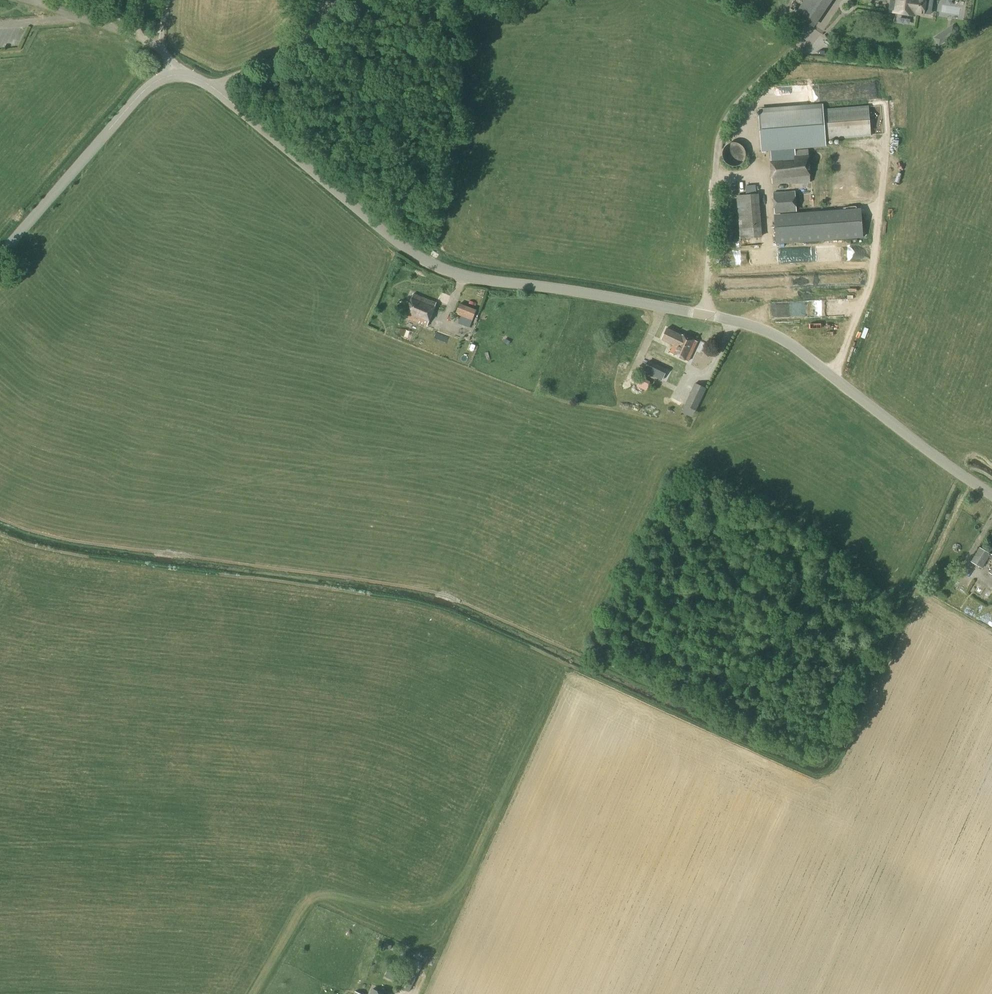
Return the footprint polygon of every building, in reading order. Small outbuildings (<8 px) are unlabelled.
[(825,9),(811,0),(804,0),(794,15),(813,28),(825,9)] [(897,1),(895,1),(890,1),(888,10),(894,11),(894,13),(914,15),(914,13),(924,14),(926,0),(898,0),(897,1)] [(940,33),(933,38),(938,46),(945,42),(940,33)] [(825,145),(825,139),(871,135),(868,107),(822,111),(822,107),(759,112),(762,150),(770,149),(778,148),(781,148),(782,155),(794,155),(794,148),(825,145)] [(733,167),(735,166),(737,166),(739,165),(741,164),(742,163),(743,161),(744,159),(745,158),(745,155),(745,153),(745,151),(744,150),(743,148),(742,146),(740,145),(739,144),(737,143),(735,143),(733,143),(731,143),(729,144),(727,145),(725,146),(724,147),(723,149),(722,151),(722,153),(721,155),(722,157),(722,159),(723,160),(724,162),(726,164),(727,165),(729,166),(731,166),(733,167)] [(778,156),(778,148),(770,149),(772,184),(791,182),(791,184),(810,183),(808,150),(794,150),(795,155),(778,156)] [(756,194),(755,185),(744,186),(745,195),(736,196),(740,239),(762,237),(758,194),(756,194)] [(773,214),(796,212),(794,191),(772,193),(773,214)] [(734,289),(747,288),(746,277),(733,279),(734,289)] [(427,326),(436,303),(413,294),(404,317),(427,326)] [(465,306),(459,304),(455,314),(461,316),(465,306)] [(681,336),(666,329),(661,340),(673,346),(670,353),(688,362),(697,342),(682,335),(681,336)] [(597,364),(610,364),(611,352),(598,351),(597,364)] [(648,361),(643,372),(657,379),(663,368),(648,361)] [(640,377),(636,386),(646,391),(650,382),(640,377)] [(695,411),(706,388),(694,383),(684,405),(695,411)] [(979,548),(971,562),(982,568),(989,557),(991,559),(991,555),(979,548)] [(393,974),(388,972),(385,977),(391,980),(393,974)] [(401,988),(408,992),(416,975),(409,972),(401,988)]
